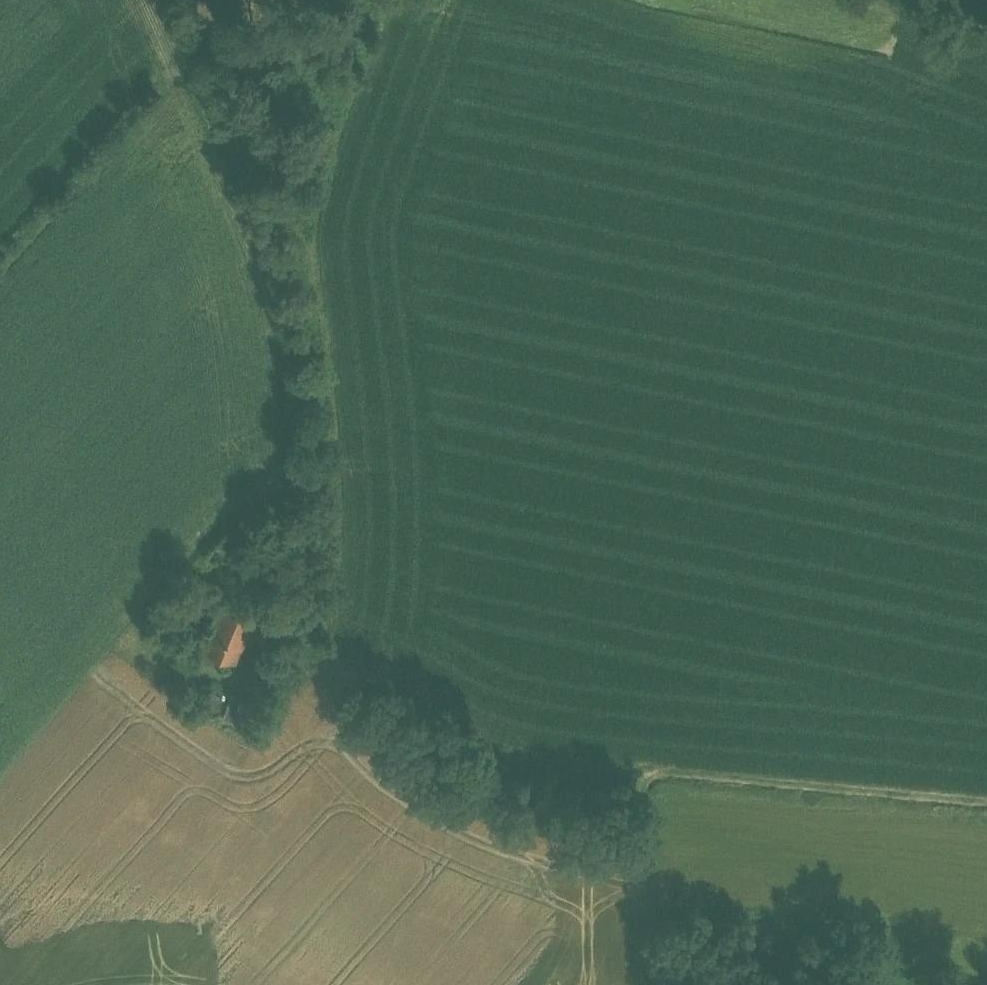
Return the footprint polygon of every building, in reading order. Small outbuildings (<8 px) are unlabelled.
[(219,658),(241,667),(260,618),(221,602),(201,651),(219,658)] [(241,725),(253,699),(236,691),(224,718),(241,725)]
